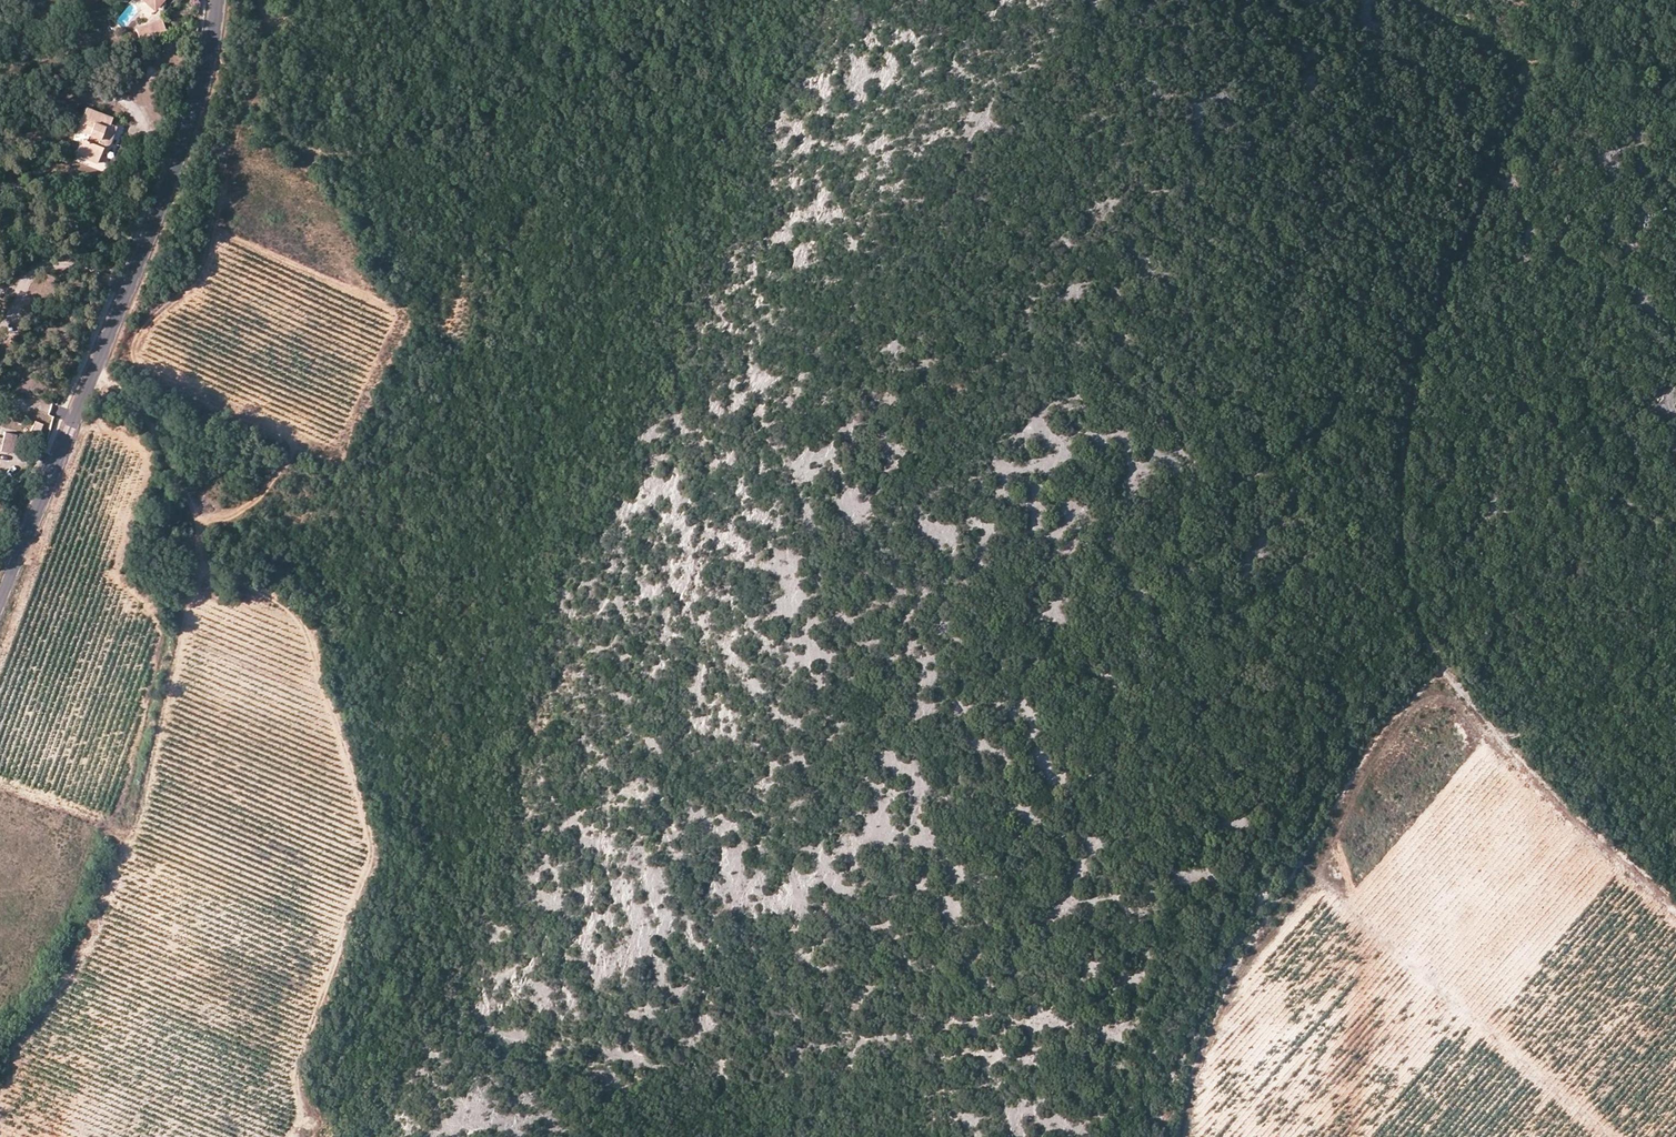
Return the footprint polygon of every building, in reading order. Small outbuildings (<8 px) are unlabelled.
[(155,11),(165,0),(142,0),(155,11)] [(166,31),(163,22),(137,30),(140,40),(166,31)] [(80,142),(76,152),(87,156),(85,161),(96,165),(103,147),(107,149),(114,129),(107,126),(109,121),(85,111),(77,132),(88,136),(85,144),(80,142)] [(87,156),(76,152),(74,157),(85,161),(87,156)] [(4,431),(2,437),(0,436),(0,450),(11,453),(16,434),(4,431)]
